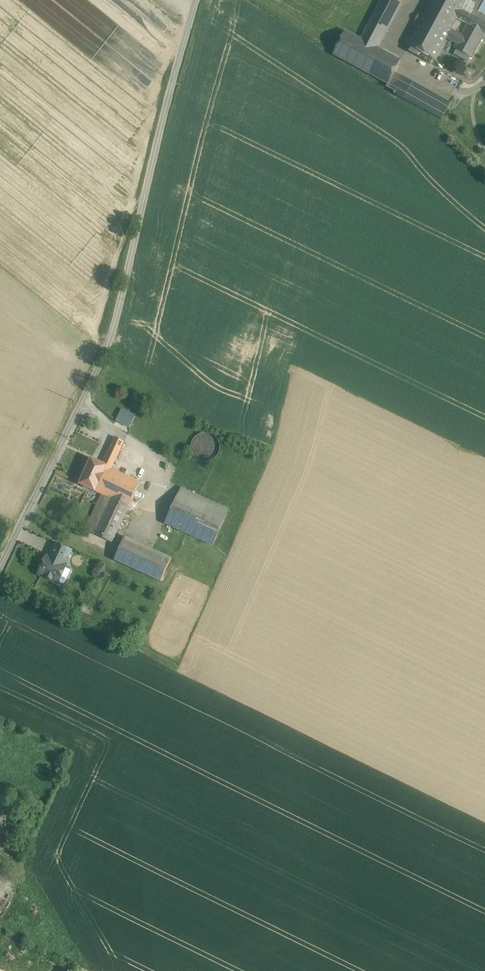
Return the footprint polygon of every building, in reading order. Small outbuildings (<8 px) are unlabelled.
[(361,39),(378,49),(403,1),(401,0),(382,0),(361,39)] [(442,0),(431,0),(407,45),(409,46),(418,51),(425,55),(433,59),(434,60),(446,38),(451,30),(457,18),(461,10),(442,0)] [(461,10),(467,0),(442,0),(461,10)] [(468,0),(467,0),(461,10),(470,15),(475,6),(474,3),(468,0)] [(461,10),(457,18),(468,24),(484,33),(484,23),(470,15),(461,10)] [(457,18),(451,30),(461,36),(468,24),(457,18)] [(484,33),(468,24),(461,36),(451,30),(446,38),(457,44),(454,49),(457,50),(454,54),(468,62),(470,57),(472,58),(484,33)] [(361,39),(345,31),(333,54),(388,84),(394,73),(400,61),(378,49),(361,39)] [(416,55),(418,51),(409,46),(407,50),(416,55)] [(425,55),(423,59),(431,63),(433,59),(425,55)] [(413,83),(394,73),(388,84),(386,87),(395,91),(394,93),(405,99),(413,83)] [(438,96),(413,83),(405,99),(429,112),(438,96)] [(450,103),(438,96),(429,112),(442,119),(450,103)] [(135,417),(121,410),(116,421),(130,427),(135,417)] [(114,437),(102,464),(111,468),(124,442),(114,437)] [(102,464),(91,459),(80,483),(101,493),(129,506),(140,482),(102,464)] [(229,510),(181,488),(165,523),(213,545),(229,510)] [(129,506),(101,493),(85,530),(112,542),(129,506)] [(171,558),(125,537),(115,560),(161,581),(171,558)] [(71,550),(56,543),(49,557),(65,564),(71,550)] [(49,557),(46,556),(38,574),(59,583),(65,570),(67,565),(65,564),(49,557)] [(70,573),(65,570),(59,583),(64,586),(70,573)]
